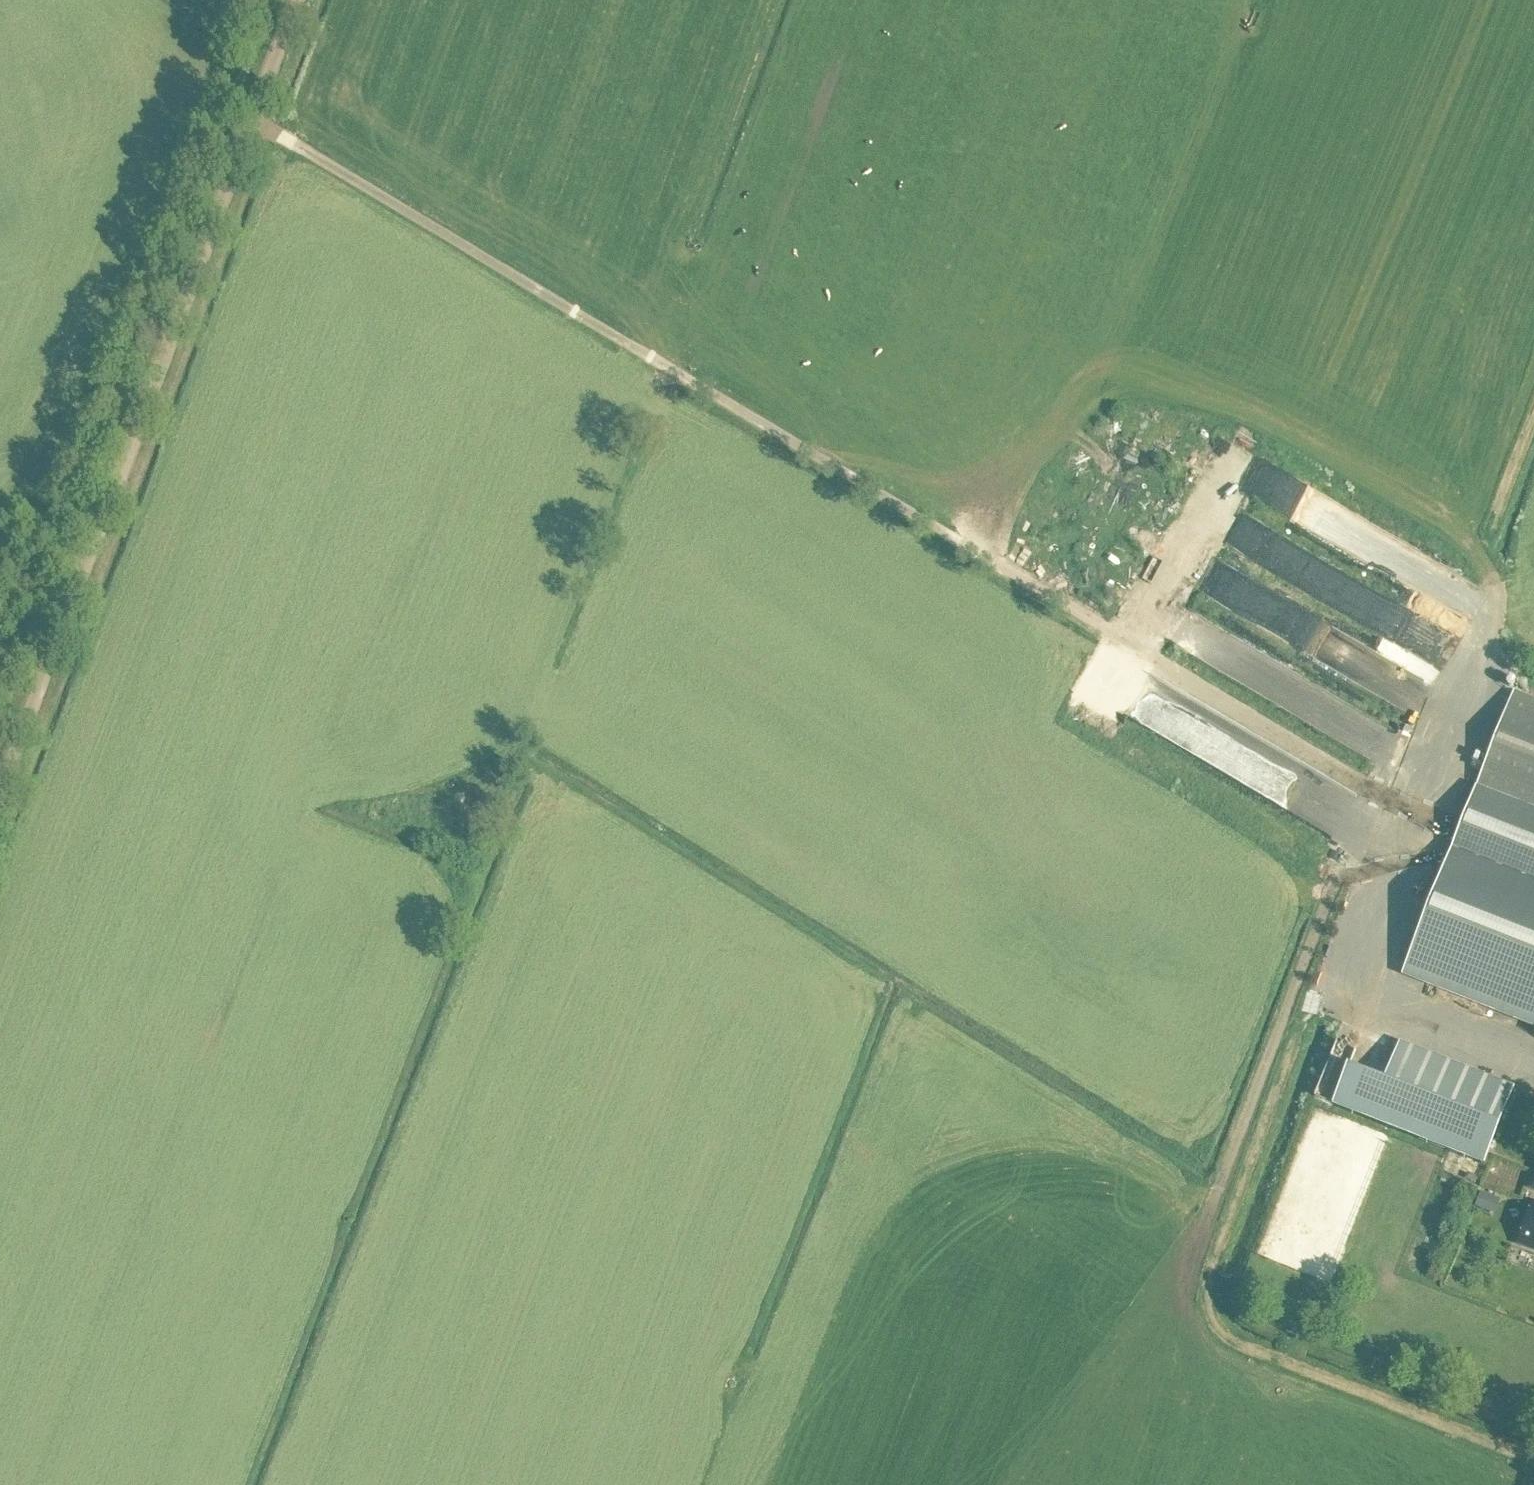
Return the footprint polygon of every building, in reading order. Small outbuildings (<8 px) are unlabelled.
[(1292,512),(1308,486),(1273,466),(1258,493),(1292,512)] [(1422,613),(1437,618),(1442,606),(1427,601),(1422,613)] [(1379,653),(1429,675),(1435,661),(1385,639),(1379,653)] [(1514,696),(1404,976),(1533,1027),(1533,704),(1514,696)] [(1512,1092),(1399,1047),(1385,1084),(1347,1070),(1332,1107),(1483,1167),(1512,1092)] [(1480,1195),(1475,1209),(1489,1214),(1494,1201),(1480,1195)] [(1533,1206),(1519,1246),(1533,1251),(1533,1207),(1533,1206)]
